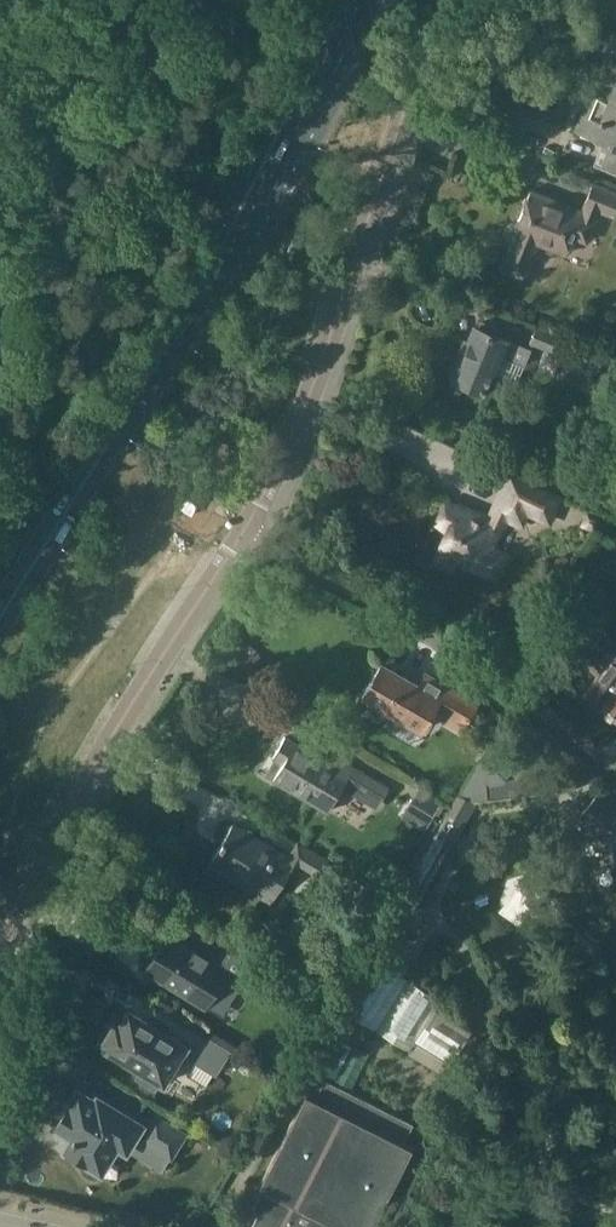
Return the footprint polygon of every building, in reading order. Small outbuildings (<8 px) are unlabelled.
[(610,102),(591,94),(577,131),(613,145),(603,169),(615,174),(615,105),(609,102),(610,102)] [(514,232),(497,274),(521,284),(538,242),(543,243),(545,247),(557,252),(561,251),(566,253),(573,235),(588,241),(601,208),(615,214),(615,194),(593,185),(582,212),(532,192),(530,190),(514,232)] [(475,326),(454,379),(464,383),(464,386),(472,389),(475,387),(509,401),(517,382),(497,374),(503,357),(524,365),(530,348),(493,333),(495,327),(482,322),(480,328),(475,326)] [(532,341),(531,343),(536,345),(545,349),(578,361),(578,359),(580,356),(589,359),(590,357),(593,349),(537,327),(532,341)] [(450,530),(440,550),(432,566),(454,577),(462,561),(497,577),(507,556),(491,549),(506,518),(521,525),(527,512),(549,522),(561,499),(510,475),(494,510),(496,511),(491,522),(460,507),(446,505),(439,520),(450,530)] [(589,512),(583,527),(597,533),(600,527),(614,534),(615,530),(615,522),(603,516),(603,519),(589,512)] [(583,660),(600,673),(585,692),(602,705),(602,706),(615,717),(615,657),(615,656),(615,654),(615,640),(605,631),(583,660)] [(364,696),(422,729),(434,707),(448,715),(446,719),(462,729),(477,701),(426,672),(420,683),(383,662),(364,696)] [(285,736),(263,773),(328,811),(344,783),(379,804),(389,787),(337,757),(333,764),(285,736)] [(463,793),(477,801),(570,789),(567,771),(507,779),(484,755),(482,752),(460,791),(463,793)] [(411,801),(434,815),(442,800),(420,787),(411,801)] [(602,789),(574,822),(615,858),(615,801),(602,789)] [(399,895),(386,916),(394,921),(404,927),(464,822),(452,815),(447,812),(399,895)] [(208,865),(271,902),(295,862),(319,876),(329,859),(298,841),(289,855),(234,822),(208,865)] [(405,833),(397,846),(410,853),(417,841),(405,833)] [(518,884),(501,904),(512,913),(529,891),(518,884)] [(221,969),(168,936),(148,969),(204,1004),(213,988),(226,996),(235,980),(246,986),(257,968),(231,953),(221,969)] [(409,1048),(414,1040),(435,1007),(441,997),(374,956),(343,1006),(409,1048)] [(471,1029),(435,1007),(414,1040),(450,1061),(471,1029)] [(161,1081),(165,1083),(188,1045),(129,1009),(120,1024),(116,1022),(105,1041),(109,1044),(106,1047),(143,1070),(138,1078),(156,1089),(161,1081)] [(196,1061),(216,1074),(230,1051),(206,1036),(192,1059),(196,1061)] [(319,1070),(336,1078),(352,1046),(336,1038),(319,1070)] [(258,1215),(252,1226),(373,1226),(413,1147),(404,1142),(413,1124),(325,1079),(315,1097),(306,1093),(259,1186),(263,1188),(254,1206),(258,1215)] [(87,1161),(101,1169),(117,1143),(126,1148),(141,1124),(105,1102),(103,1105),(78,1090),(69,1103),(68,1102),(55,1123),(74,1135),(65,1150),(86,1163),(87,1161)] [(185,1133),(156,1116),(142,1139),(171,1156),(185,1133)]
